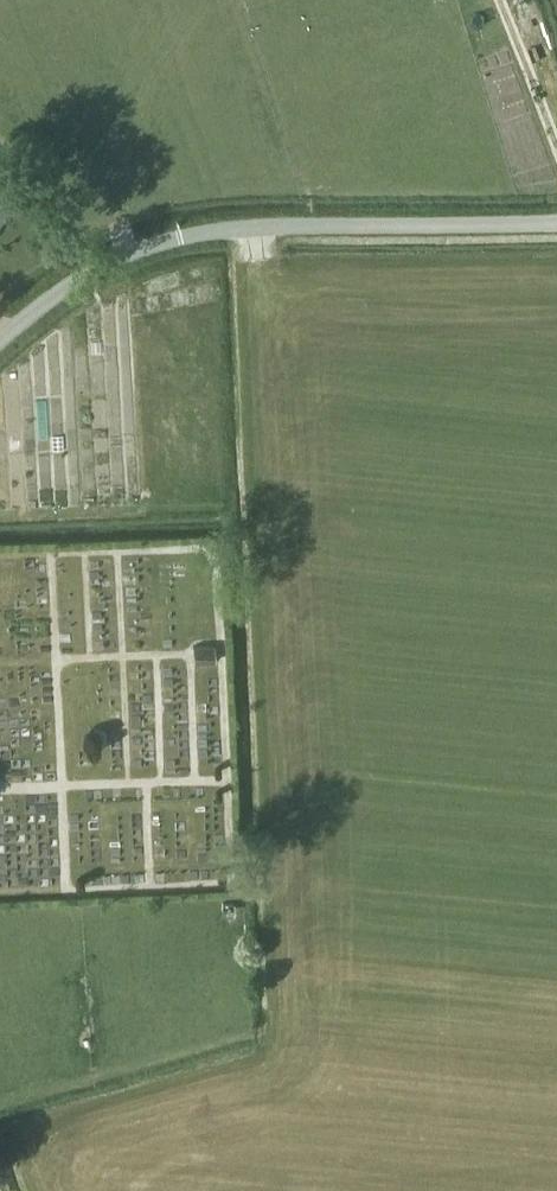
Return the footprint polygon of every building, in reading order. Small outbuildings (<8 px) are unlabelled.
[(216,661),(215,645),(193,646),(194,662),(216,661)]
